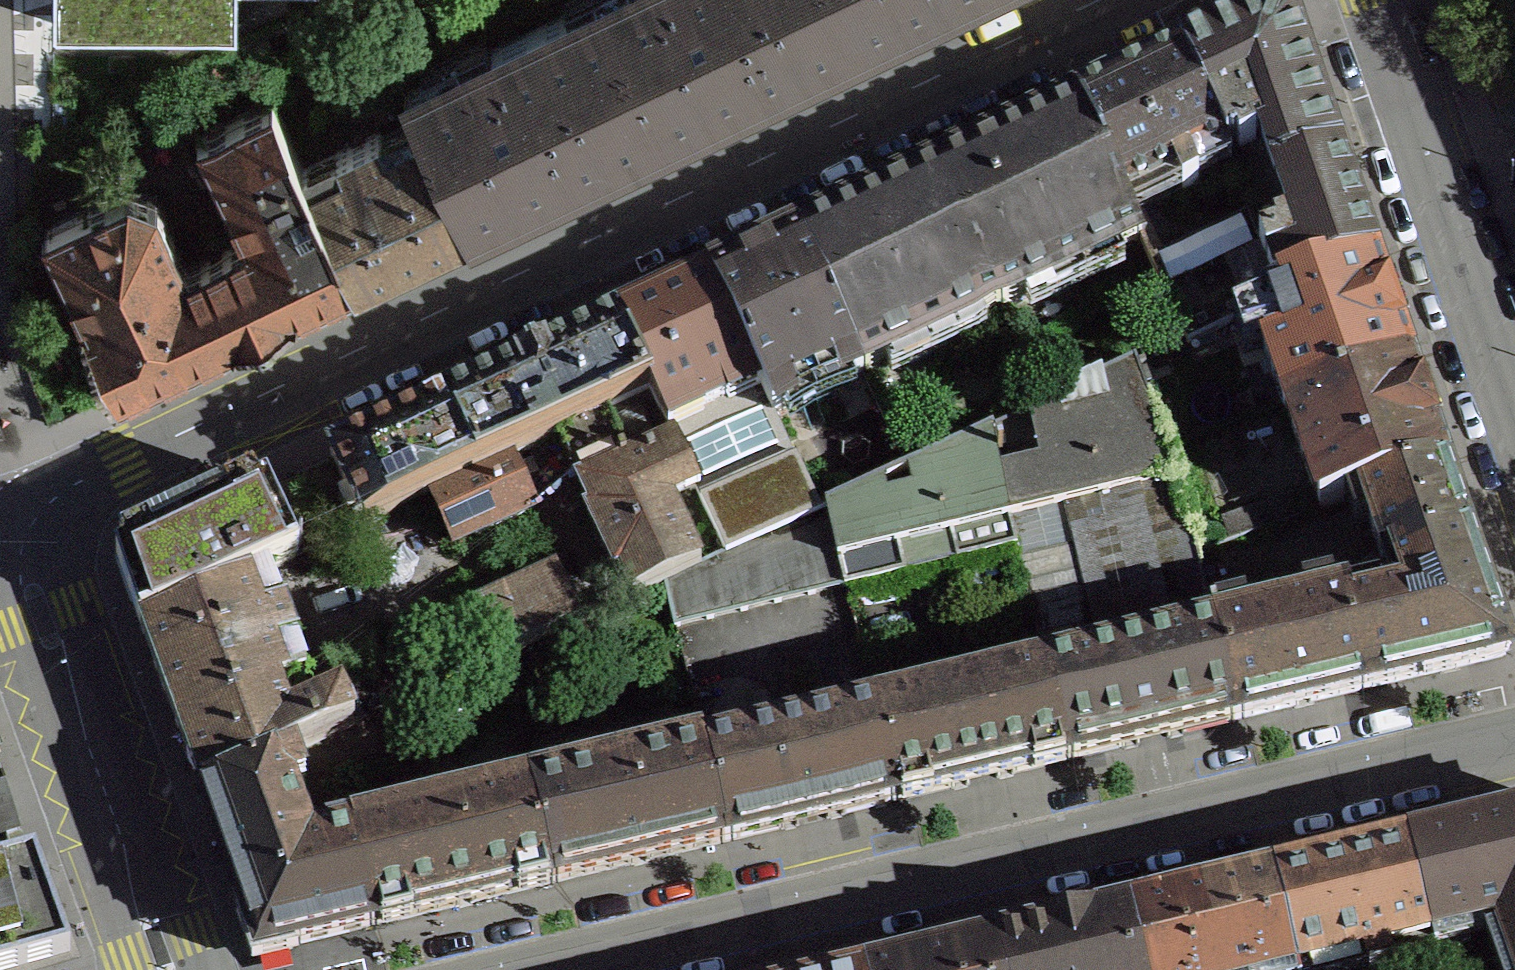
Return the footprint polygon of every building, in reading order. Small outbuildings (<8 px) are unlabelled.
[(53,23),(236,24),(237,0),(53,0),(53,23)] [(664,133),(717,108),(719,111),(807,69),(806,66),(859,41),(840,0),(603,0),(601,1),(664,133)] [(859,41),(913,15),(914,18),(953,0),(840,0),(859,41)] [(421,126),(468,226),(522,200),(523,203),(611,161),(610,158),(664,133),(601,1),(571,15),(570,12),(490,49),(492,53),(427,83),(425,80),(406,89),(405,90),(404,90),(421,126)] [(1228,154),(1322,113),(1291,24),(1266,14),(1181,55),(1228,154)] [(1076,103),(1077,104),(1124,204),(1175,179),(1182,194),(1197,187),(1190,172),(1225,155),(1228,154),(1181,55),(1108,89),(1107,88),(1076,103)] [(245,237),(228,245),(265,323),(295,309),(295,307),(354,279),(307,179),(270,101),(197,135),(245,237)] [(1117,251),(1141,240),(1124,204),(1077,104),(938,170),(1002,305),(1086,265),(1084,261),(1115,246),(1117,251)] [(1278,294),(1373,261),(1322,113),(1228,154),(1250,215),(1272,277),(1278,294)] [(354,279),(468,226),(421,126),(386,143),(380,131),(337,152),(342,163),(307,179),(354,279)] [(1002,305),(938,170),(798,235),(862,371),(886,360),(884,355),(915,341),(917,345),(1002,305)] [(111,388),(113,393),(114,393),(234,336),(234,338),(265,323),(228,245),(186,264),(155,198),(128,189),(42,230),(84,318),(79,320),(111,388)] [(1250,215),(1151,261),(1188,340),(1264,306),(1279,298),(1278,294),(1272,277),(1250,215)] [(707,277),(708,278),(753,373),(772,414),(862,371),(798,235),(795,236),(795,237),(768,249),(767,247),(736,262),(737,264),(711,277),(711,276),(707,277)] [(1289,380),(1297,401),(1409,363),(1399,334),(1401,333),(1400,330),(1406,327),(1394,294),(1388,296),(1387,293),(1385,294),(1373,261),(1278,294),(1279,298),(1264,306),(1276,340),(1262,345),(1275,385),(1289,380)] [(753,373),(708,278),(617,321),(651,392),(662,416),(694,401),(700,413),(728,400),(722,389),(753,373)] [(651,392),(617,321),(443,403),(475,472),(511,456),(560,434),(651,392)] [(1359,494),(1444,464),(1433,431),(1435,430),(1434,427),(1440,425),(1428,391),(1422,394),(1421,390),(1419,391),(1409,363),(1297,401),(1304,423),(1290,428),(1304,467),(1318,462),(1333,503),(1345,499),(1359,494)] [(1083,409),(1062,414),(1059,400),(989,432),(1010,518),(1038,638),(1093,625),(1094,625),(1069,520),(1068,520),(1065,505),(1174,479),(1134,365),(1078,391),(1083,409)] [(796,466),(772,414),(753,373),(722,389),(728,400),(700,413),(694,401),(662,416),(697,489),(726,552),(817,510),(796,466)] [(665,580),(699,565),(670,502),(697,489),(662,416),(651,392),(560,434),(582,483),(578,485),(588,506),(591,512),(587,514),(614,573),(619,571),(631,596),(665,580)] [(475,472),(443,403),(331,456),(362,524),(429,493),(475,472)] [(945,534),(1010,518),(989,432),(907,469),(911,489),(887,495),(883,480),(827,506),(846,586),(905,573),(903,562),(949,551),(945,534)] [(451,542),(453,547),(536,509),(511,456),(475,472),(429,493),(451,542)] [(1380,558),(1390,555),(1466,528),(1444,464),(1359,494),(1380,558)] [(246,577),(296,554),(265,488),(116,557),(141,625),(246,577)] [(1304,512),(1298,493),(1222,519),(1229,538),(1229,539),(1305,513),(1304,512)] [(665,580),(676,627),(846,586),(827,506),(817,510),(726,552),(700,564),(699,565),(665,580)] [(1466,528),(1390,555),(1405,597),(1350,610),(1369,688),(1422,675),(1424,680),(1453,673),(1452,668),(1502,656),(1504,655),(1507,649),(1507,646),(1490,598),(1495,596),(1485,567),(1480,569),(1466,528)] [(558,570),(456,617),(478,666),(498,657),(581,619),(558,570)] [(141,625),(176,723),(276,687),(286,683),(274,651),(295,643),(283,608),(260,616),(246,577),(141,625)] [(1369,688),(1350,610),(1347,595),(1215,626),(1238,719),(1369,688)] [(1238,719),(1215,626),(1045,667),(1067,760),(1238,719)] [(705,748),(707,756),(727,841),(897,800),(875,708),(860,646),(804,660),(819,721),(705,748)] [(1045,667),(875,708),(897,800),(901,799),(903,804),(932,797),(931,792),(1033,768),(1035,773),(1064,766),(1063,761),(1067,760),(1045,667)] [(201,790),(200,791),(200,793),(280,756),(353,723),(340,696),(288,719),(276,687),(176,723),(201,790)] [(727,841),(707,756),(682,762),(679,748),(553,779),(556,793),(532,798),(552,883),(727,841)] [(295,944),(376,924),(356,840),(331,846),(329,837),(311,842),(292,788),(280,756),(200,793),(253,935),(244,938),(252,963),(297,952),(295,944)] [(19,829),(4,781),(0,782),(0,835),(19,829)] [(547,884),(552,883),(532,798),(507,804),(503,791),(378,821),(381,835),(356,840),(376,924),(381,923),(382,928),(412,921),(411,916),(517,891),(519,896),(548,889),(547,884)] [(1409,843),(1433,944),(1496,928),(1510,969),(1514,969),(1514,817),(1409,843)] [(1409,843),(1271,876),(1294,969),(1321,969),(1365,960),(1367,967),(1368,969),(1391,969),(1416,964),(1416,962),(1436,957),(1433,944),(1409,843)] [(70,958),(35,860),(0,870),(0,969),(24,969),(70,958)] [(1271,876),(1134,908),(1149,969),(1294,969),(1271,876)] [(1134,908),(997,941),(1004,969),(1149,969),(1134,908)] [(997,941),(875,969),(1004,969),(997,941)]
